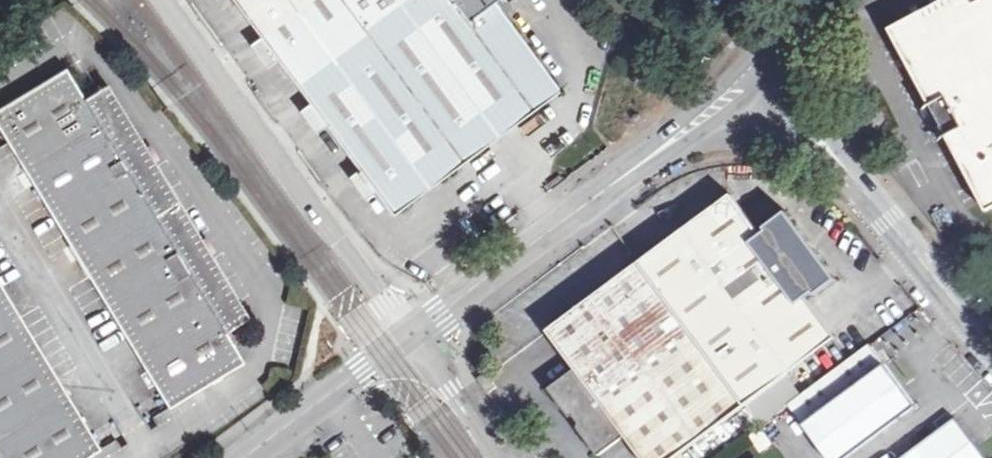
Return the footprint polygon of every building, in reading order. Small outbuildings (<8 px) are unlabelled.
[(391,214),(558,89),(491,1),(492,0),(232,0),(248,21),(253,29),(391,214)] [(991,179),(991,0),(974,0),(975,3),(915,34),(991,179)] [(166,404),(241,360),(224,332),(247,316),(107,83),(84,97),(65,67),(0,106),(0,131),(166,404)] [(639,262),(746,405),(838,336),(808,295),(814,291),(817,294),(836,279),(815,250),(813,252),(806,244),(808,241),(788,213),(767,228),(769,231),(763,235),(732,194),(639,262)] [(643,457),(674,457),(675,457),(746,405),(639,262),(592,298),(548,330),(576,368),(550,388),(558,400),(570,416),(577,416),(580,422),(578,426),(600,455),(626,436),(643,457)] [(99,451),(0,286),(0,457),(87,457),(99,451)] [(788,406),(828,457),(847,457),(916,406),(871,345),(788,406)] [(902,457),(985,457),(956,418),(902,457)]
